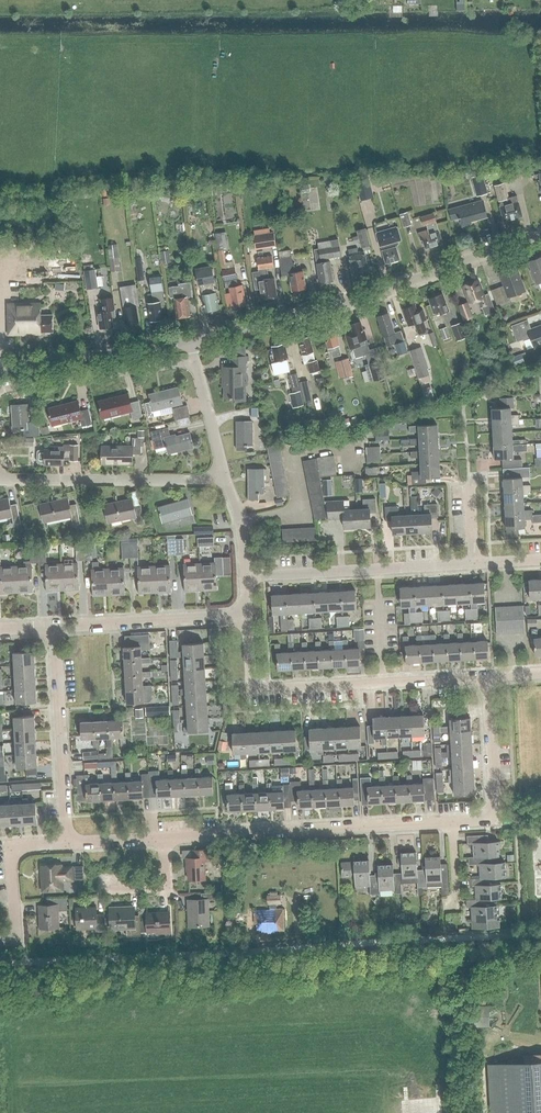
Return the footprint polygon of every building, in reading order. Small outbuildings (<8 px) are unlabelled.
[(497,168),(484,170),(485,178),(498,176),(497,168)] [(375,187),(389,184),(387,175),(373,179),(375,187)] [(482,175),(471,178),(476,197),(487,194),(482,175)] [(374,197),(368,178),(355,181),(361,200),(374,197)] [(504,221),(522,216),(517,195),(509,197),(505,183),(495,185),(499,200),(500,203),(499,204),(504,221)] [(482,200),(448,209),(451,220),(458,218),(459,219),(460,218),(462,226),(472,223),(471,221),(487,217),(484,204),(483,204),(482,200)] [(412,224),(408,211),(399,214),(403,227),(412,224)] [(443,243),(433,213),(420,217),(423,225),(425,224),(427,230),(418,233),(420,241),(423,240),(425,248),(443,243)] [(396,246),(398,243),(397,241),(400,240),(397,227),(376,233),(380,246),(381,245),(386,263),(399,259),(396,246)] [(254,235),(256,249),(275,246),(273,232),(270,232),(269,228),(262,229),(263,233),(254,235)] [(365,228),(356,230),(358,236),(360,242),(361,247),(370,245),(365,228)] [(227,231),(215,233),(217,250),(225,249),(224,241),(228,240),(227,231)] [(333,281),(329,261),(325,262),(325,258),(341,255),(338,239),(331,240),(317,243),(318,248),(314,249),(316,257),(315,257),(320,283),(333,281)] [(121,270),(117,244),(107,245),(111,272),(121,270)] [(357,252),(356,248),(348,250),(351,264),(354,263),(356,271),(358,271),(359,272),(368,270),(364,252),(362,252),(361,251),(357,252)] [(306,289),(303,271),(296,272),(294,263),(293,263),(292,256),(290,256),(289,249),(278,251),(279,258),(282,275),(289,274),(292,291),(306,289)] [(161,252),(162,264),(169,262),(167,251),(161,252)] [(255,290),(260,289),(262,298),(269,296),(270,297),(274,297),(275,295),(277,295),(274,277),(268,278),(267,268),(273,267),(272,256),(256,258),(258,271),(252,272),(255,290)] [(141,257),(135,258),(138,280),(144,279),(145,279),(141,257)] [(528,262),(536,284),(540,282),(540,257),(528,262)] [(525,291),(515,266),(499,272),(504,285),(491,290),(496,305),(510,300),(509,297),(525,291)] [(219,308),(216,292),(218,292),(217,288),(216,289),(216,287),(215,287),(211,268),(198,271),(200,284),(205,283),(207,294),(203,295),(206,311),(219,308)] [(222,271),(225,288),(229,287),(230,293),(225,294),(227,306),(233,305),(233,307),(245,304),(242,285),(238,285),(235,268),(227,270),(222,271)] [(98,288),(95,269),(83,271),(86,290),(98,288)] [(161,308),(164,308),(162,290),(163,290),(161,276),(149,278),(151,292),(153,302),(148,303),(150,321),(152,321),(152,322),(158,321),(158,320),(163,319),(161,308)] [(175,299),(174,299),(177,317),(190,315),(187,297),(192,296),(192,297),(193,297),(191,282),(191,281),(178,283),(178,284),(179,284),(179,285),(169,287),(171,297),(170,297),(170,298),(174,297),(175,299)] [(495,310),(489,294),(483,296),(477,281),(464,285),(467,294),(469,301),(477,298),(480,306),(482,306),(485,314),(495,310)] [(139,305),(136,287),(121,290),(126,325),(139,322),(136,306),(139,305)] [(449,310),(442,293),(429,298),(431,304),(427,305),(431,316),(449,310)] [(100,328),(113,326),(111,310),(115,310),(113,297),(100,299),(102,311),(97,312),(100,328)] [(466,302),(459,305),(464,319),(471,316),(466,302)] [(8,334),(41,334),(40,332),(53,331),(52,315),(43,315),(43,303),(8,304),(8,334)] [(417,311),(415,305),(403,309),(408,326),(415,323),(418,334),(424,332),(425,334),(427,333),(423,321),(426,319),(422,309),(417,311)] [(384,336),(387,345),(394,343),(398,354),(408,351),(401,330),(394,333),(388,313),(378,316),(381,325),(379,325),(382,337),(384,336)] [(534,348),(540,345),(540,326),(535,328),(534,327),(531,329),(527,319),(511,326),(517,341),(530,337),(534,348)] [(346,335),(348,341),(350,349),(353,348),(356,357),(370,352),(366,339),(367,339),(364,330),(363,330),(360,321),(350,324),(353,333),(346,335)] [(462,323),(453,326),(457,339),(466,336),(462,323)] [(441,330),(445,339),(450,337),(447,328),(441,330)] [(324,332),(327,342),(326,343),(328,352),(331,351),(333,357),(341,355),(339,345),(334,329),(324,332)] [(313,351),(310,341),(309,336),(299,339),(299,341),(302,350),(301,350),(302,354),(305,364),(307,363),(310,373),(320,370),(317,359),(315,359),(313,351)] [(290,370),(283,343),(273,346),(275,354),(273,354),(275,361),(272,362),(275,374),(290,370)] [(429,367),(422,347),(410,351),(418,371),(429,367)] [(513,367),(523,363),(519,354),(510,358),(513,367)] [(241,398),(241,385),(246,385),(246,357),(232,357),(232,367),(225,367),(225,398),(241,398)] [(337,361),(342,377),(353,374),(348,358),(337,361)] [(365,381),(375,378),(387,375),(382,359),(370,362),(371,364),(365,366),(367,371),(362,372),(365,381)] [(296,373),(289,375),(293,392),(301,390),(296,373)] [(300,382),(304,402),(312,401),(307,381),(300,382)] [(182,403),(178,387),(149,394),(151,402),(145,403),(149,417),(161,414),(160,409),(182,403)] [(431,389),(423,392),(427,404),(436,401),(431,389)] [(301,390),(293,392),(289,393),(292,408),(304,405),(301,390)] [(142,416),(138,400),(130,402),(128,394),(98,401),(102,417),(130,410),(133,419),(142,416)] [(514,408),(513,397),(500,398),(500,408),(492,408),(492,421),(519,419),(518,414),(510,415),(510,408),(514,408)] [(91,423),(88,409),(80,411),(78,401),(48,409),(52,425),(80,417),(82,425),(91,423)] [(37,435),(36,421),(28,421),(27,405),(12,405),(13,429),(23,429),(24,436),(37,435)] [(188,405),(173,409),(176,421),(191,417),(188,405)] [(359,423),(356,416),(350,418),(352,425),(359,423)] [(325,418),(318,420),(322,434),(328,433),(325,418)] [(352,426),(349,418),(339,421),(342,429),(352,426)] [(492,421),(493,433),(511,432),(511,424),(519,424),(519,419),(492,421)] [(318,420),(310,422),(313,435),(321,433),(318,420)] [(237,450),(246,450),(246,446),(247,446),(247,445),(252,445),(252,421),(237,421),(237,450)] [(335,422),(326,424),(328,432),(337,430),(335,422)] [(419,432),(419,439),(437,437),(437,424),(409,426),(409,432),(419,432)] [(50,433),(48,425),(40,427),(42,435),(50,433)] [(193,447),(190,433),(176,436),(175,434),(170,436),(168,427),(150,432),(155,449),(166,446),(168,454),(193,447)] [(311,437),(310,427),(298,428),(299,438),(311,437)] [(389,439),(389,430),(375,431),(376,440),(389,439)] [(493,433),(494,446),(521,444),(520,439),(512,440),(511,432),(493,433)] [(419,445),(419,451),(438,450),(437,437),(419,439),(410,439),(410,445),(419,445)] [(132,463),(132,454),(141,454),(141,438),(132,438),(132,446),(102,446),(102,463),(132,463)] [(44,463),(44,465),(64,465),(64,459),(70,459),(70,460),(78,460),(78,445),(70,444),(64,444),(64,446),(53,446),(53,449),(44,449),(44,450),(38,450),(37,451),(37,462),(38,463),(44,463)] [(494,459),(502,458),(503,467),(522,466),(522,459),(513,460),(513,457),(513,451),(527,451),(526,444),(521,444),(494,446),(494,459)] [(269,453),(281,451),(280,445),(267,448),(269,453)] [(420,458),(420,464),(439,463),(438,450),(419,451),(410,452),(411,459),(420,458)] [(269,453),(270,460),(283,457),(281,451),(269,453)] [(318,476),(335,473),(332,454),(315,457),(318,476)] [(284,463),(283,457),(270,460),(271,466),(284,463)] [(302,460),(304,466),(315,464),(314,458),(302,460)] [(271,466),(273,472),(285,469),(284,463),(271,466)] [(440,476),(439,463),(420,464),(421,471),(411,472),(412,484),(426,483),(426,477),(440,476)] [(317,469),(315,464),(304,466),(305,472),(317,469)] [(378,474),(377,467),(365,468),(366,475),(378,474)] [(503,468),(504,491),(531,489),(530,484),(523,485),(522,477),(530,477),(529,467),(503,468)] [(259,499),(259,493),(263,493),(263,469),(248,469),(249,499),(259,499)] [(287,475),(285,469),(273,472),(274,478),(287,475)] [(318,475),(317,469),(305,472),(306,478),(318,475)] [(274,478),(275,484),(288,482),(287,475),(274,478)] [(306,478),(307,483),(319,481),(318,475),(306,478)] [(332,495),(331,479),(323,480),(324,495),(332,495)] [(307,483),(308,489),(320,487),(319,481),(307,483)] [(275,484),(277,490),(289,488),(288,482),(275,484)] [(308,489),(310,495),(322,493),(320,487),(308,489)] [(444,493),(436,487),(432,493),(440,499),(444,493)] [(291,494),(289,488),(277,490),(278,497),(291,494)] [(504,491),(505,503),(524,502),(523,494),(531,494),(531,489),(504,491)] [(310,495),(311,501),(323,498),(322,493),(310,495)] [(9,498),(0,499),(0,519),(12,516),(13,524),(21,523),(17,504),(10,505),(9,498)] [(43,503),(46,522),(71,517),(73,524),(80,523),(76,504),(70,505),(68,498),(43,503)] [(134,505),(132,498),(107,504),(111,522),(136,517),(137,525),(144,523),(140,504),(134,505)] [(192,515),(188,498),(158,507),(162,523),(192,515)] [(324,504),(323,498),(311,501),(312,507),(324,504)] [(363,509),(355,509),(357,527),(370,527),(369,513),(376,513),(375,499),(362,500),(363,509)] [(357,527),(355,509),(349,510),(349,500),(324,501),(328,519),(336,519),(338,521),(340,521),(341,518),(344,518),(344,528),(357,527)] [(505,503),(505,515),(532,514),(532,509),(524,510),(524,502),(505,503)] [(312,507),(313,512),(325,510),(324,504),(312,507)] [(417,514),(418,533),(432,532),(431,518),(438,518),(437,504),(424,505),(424,514),(417,514)] [(404,515),(404,516),(405,533),(418,533),(417,514),(417,505),(411,506),(411,515),(404,515)] [(405,533),(404,516),(404,515),(397,516),(397,507),(385,507),(386,521),(392,520),(393,534),(405,533)] [(326,516),(325,510),(313,512),(315,518),(326,516)] [(517,528),(525,528),(525,519),(532,518),(532,523),(540,522),(540,514),(532,514),(505,515),(506,529),(508,529),(508,536),(518,535),(517,528)] [(214,546),(214,538),(198,539),(198,547),(214,546)] [(184,540),(174,540),(175,555),(185,555),(184,540)] [(138,542),(129,543),(130,558),(138,557),(138,542)] [(83,545),(84,560),(93,560),(92,544),(83,545)] [(38,563),(47,562),(46,547),(37,547),(38,563)] [(223,575),(223,576),(231,575),(230,557),(222,558),(223,575)] [(201,590),(199,564),(191,565),(190,558),(184,558),(184,565),(185,590),(201,590)] [(215,563),(199,564),(201,590),(217,589),(216,575),(223,575),(222,558),(215,558),(215,563)] [(109,595),(107,569),(99,569),(99,561),(92,562),(92,570),(93,595),(109,595)] [(77,563),(61,564),(62,590),(78,589),(77,563)] [(47,591),(62,590),(61,564),(46,565),(47,591)] [(15,566),(16,592),(32,591),(31,565),(15,566)] [(16,592),(15,566),(0,567),(0,570),(1,593),(16,592)] [(153,567),(155,592),(170,591),(169,566),(153,567)] [(139,593),(155,592),(153,567),(138,567),(139,593)] [(107,569),(109,595),(124,594),(123,568),(107,569)] [(540,597),(540,579),(529,580),(530,598),(540,597)] [(469,583),(456,584),(457,603),(470,602),(469,583)] [(484,583),(469,583),(470,602),(485,601),(484,583)] [(456,584),(442,585),(443,603),(457,603),(456,584)] [(442,585),(428,586),(429,604),(443,603),(442,585)] [(428,586),(415,587),(416,605),(429,604),(428,586)] [(402,606),(416,605),(415,587),(400,588),(402,606)] [(355,590),(341,591),(342,609),(356,608),(355,590)] [(341,591),(327,592),(328,610),(342,609),(341,591)] [(314,611),(328,610),(327,592),(313,593),(314,611)] [(287,613),(300,612),(299,593),(286,594),(287,613)] [(300,612),(314,611),(313,593),(299,593),(300,612)] [(288,629),(287,619),(287,613),(286,594),(271,595),(273,613),(280,613),(281,629),(288,629)] [(482,623),(472,623),(472,632),(476,632),(483,632),(482,623)] [(363,629),(354,629),(354,630),(354,638),(357,638),(358,641),(363,641),(365,641),(364,629),(363,629)] [(537,638),(537,629),(532,629),(532,639),(534,639),(535,655),(540,655),(540,637),(537,638)] [(471,641),(473,641),(474,659),(488,658),(487,640),(476,641),(476,632),(472,632),(471,633),(471,641)] [(474,659),(473,641),(471,641),(462,642),(462,633),(457,633),(457,642),(459,642),(460,659),(474,659)] [(131,636),(132,646),(124,647),(124,661),(141,660),(141,658),(141,649),(150,649),(149,634),(131,635),(131,636)] [(460,659),(459,642),(457,642),(449,643),(448,634),(443,634),(444,643),(446,643),(447,660),(460,659)] [(434,661),(433,644),(430,644),(422,644),(421,635),(416,636),(417,645),(419,645),(420,662),(434,661)] [(447,660),(446,643),(444,643),(435,644),(435,635),(430,635),(430,644),(433,644),(434,661),(447,660)] [(420,662),(419,645),(417,645),(408,645),(408,636),(403,636),(403,646),(405,646),(406,663),(420,662)] [(184,657),(204,655),(203,642),(188,643),(188,639),(184,640),(182,640),(183,644),(183,651),(178,652),(177,640),(169,640),(170,657),(184,657)] [(343,640),(343,649),(345,649),(346,666),(360,665),(359,648),(348,649),(347,639),(343,640)] [(345,649),(343,649),(334,650),(334,640),(333,640),(329,641),(329,650),(331,650),(332,667),(346,666),(345,649)] [(332,667),(331,650),(329,650),(320,650),(320,641),(315,641),(316,650),(316,651),(317,651),(318,668),(332,667)] [(318,668),(317,651),(316,651),(316,650),(307,651),(306,642),(301,642),(302,651),(302,652),(304,652),(305,668),(318,668)] [(305,668),(304,652),(302,652),(302,651),(293,652),(293,643),(288,643),(289,652),(289,653),(290,652),(291,669),(305,668)] [(291,669),(290,652),(289,653),(289,652),(280,653),(279,644),(274,644),(275,653),(277,653),(278,670),(291,669)] [(13,652),(14,666),(35,664),(34,651),(13,652)] [(205,668),(204,655),(184,657),(184,669),(205,668)] [(142,674),(142,672),(142,663),(151,663),(151,657),(141,658),(141,660),(124,661),(125,675),(142,674)] [(14,666),(15,678),(35,677),(35,664),(14,666)] [(184,669),(185,682),(206,680),(205,668),(184,669)] [(143,688),(143,686),(144,685),(144,677),(159,676),(159,671),(142,672),(142,674),(125,675),(126,689),(143,688)] [(15,678),(16,690),(36,689),(35,677),(15,678)] [(185,682),(185,686),(180,687),(181,692),(186,692),(186,694),(206,693),(206,680),(185,682)] [(144,685),(143,686),(143,688),(126,689),(127,703),(144,702),(150,701),(153,698),(152,685),(144,685)] [(37,702),(36,689),(16,690),(16,703),(37,702)] [(186,694),(187,707),(207,705),(206,693),(186,694)] [(187,707),(187,719),(208,718),(207,705),(187,707)] [(156,707),(156,714),(170,714),(169,706),(156,707)] [(143,718),(143,708),(135,709),(136,718),(143,718)] [(440,735),(440,732),(450,731),(471,730),(470,717),(465,718),(464,712),(449,713),(450,726),(440,727),(440,724),(434,724),(434,735),(440,735)] [(425,736),(424,714),(411,715),(412,736),(425,736)] [(14,717),(15,730),(35,729),(34,715),(14,717)] [(411,715),(398,716),(399,737),(412,736),(411,715)] [(399,737),(398,716),(386,717),(387,737),(399,737)] [(373,717),(373,725),(367,726),(368,743),(374,743),(374,738),(381,737),(382,745),(387,745),(387,737),(386,717),(373,717)] [(209,731),(208,718),(187,719),(188,726),(184,727),(184,732),(209,731)] [(109,720),(95,721),(96,738),(98,738),(107,737),(107,752),(113,752),(112,746),(112,737),(111,737),(109,737),(109,720)] [(126,745),(125,736),(124,736),(123,720),(109,720),(109,737),(111,737),(112,737),(120,737),(121,746),(126,745)] [(93,738),(93,747),(98,747),(98,738),(96,738),(95,721),(81,722),(82,739),(93,738)] [(348,747),(361,746),(360,726),(347,727),(348,747)] [(335,748),(334,727),(322,728),(323,748),(335,748)] [(348,747),(347,727),(334,727),(335,748),(348,747)] [(323,754),(323,748),(322,728),(309,729),(309,736),(304,736),(305,749),(317,749),(317,754),(323,754)] [(36,741),(35,729),(15,730),(15,742),(36,741)] [(297,750),(295,729),(283,730),(284,751),(297,750)] [(284,751),(283,730),(270,731),(271,751),(284,751)] [(471,730),(450,731),(451,744),(472,743),(471,730)] [(271,751),(270,731),(258,732),(259,752),(271,751)] [(232,733),(233,753),(241,753),(241,758),(246,758),(246,753),(245,732),(232,733)] [(259,752),(258,732),(245,732),(246,753),(259,752)] [(227,741),(220,740),(218,750),(225,751),(227,741)] [(15,742),(16,755),(36,753),(36,741),(15,742)] [(422,741),(423,755),(431,754),(430,741),(422,741)] [(435,760),(442,760),(442,757),(452,757),(472,755),(472,743),(451,744),(452,751),(441,752),(441,747),(435,748),(435,760)] [(37,766),(36,753),(16,755),(17,768),(37,766)] [(472,755),(452,757),(453,769),(473,768),(472,755)] [(129,798),(128,781),(126,781),(117,782),(116,761),(111,761),(112,782),(114,782),(115,799),(129,798)] [(289,776),(289,767),(280,768),(281,776),(289,776)] [(201,777),(201,768),(196,768),(196,777),(198,777),(199,794),(213,793),(212,776),(201,777)] [(474,780),(473,768),(453,769),(450,769),(450,776),(448,776),(449,782),(454,782),(474,780)] [(185,795),(184,778),(182,778),(174,778),(173,769),(168,770),(168,779),(170,779),(171,796),(185,795)] [(199,794),(198,777),(196,777),(187,778),(187,769),(182,769),(182,778),(184,778),(185,795),(199,794)] [(148,771),(148,774),(149,789),(157,788),(157,797),(171,796),(170,779),(168,779),(160,779),(159,770),(148,771)] [(131,781),(130,772),(125,772),(126,781),(128,781),(129,798),(143,797),(142,789),(149,789),(148,774),(141,774),(142,781),(131,781)] [(103,783),(103,773),(98,774),(98,783),(100,783),(101,800),(115,799),(114,782),(112,782),(103,783)] [(87,800),(101,800),(100,783),(98,783),(90,783),(89,774),(77,775),(77,778),(73,779),(74,785),(77,785),(78,795),(87,794),(87,800)] [(424,800),(424,792),(434,791),(433,778),(423,778),(423,783),(412,784),(412,775),(407,776),(407,785),(407,784),(407,786),(410,786),(410,801),(424,800)] [(393,787),(396,786),(397,802),(410,801),(410,786),(407,786),(407,784),(407,785),(398,785),(398,776),(393,776),(393,785),(393,787)] [(270,809),(269,792),(267,792),(258,792),(258,777),(253,777),(253,793),(255,793),(256,810),(270,809)] [(397,802),(396,786),(393,787),(393,785),(385,786),(384,777),(379,777),(380,786),(380,787),(382,787),(383,803),(397,802)] [(354,804),(354,800),(359,799),(358,778),(353,778),(353,787),(342,788),(342,779),(337,779),(337,788),(337,789),(339,789),(340,805),(354,804)] [(371,787),(370,778),(360,778),(361,795),(368,795),(368,804),(383,803),(382,787),(380,787),(380,786),(371,787)] [(314,780),(309,781),(310,790),(309,790),(312,790),(313,806),(326,806),(325,790),(323,790),(323,789),(314,789),(314,780)] [(340,805),(339,789),(337,789),(337,788),(328,789),(328,780),(323,780),(323,789),(323,790),(325,790),(326,806),(340,805)] [(474,780),(454,782),(454,795),(475,793),(474,780)] [(290,784),(291,799),(291,801),(298,800),(298,807),(313,806),(312,790),(309,790),(301,790),(300,781),(290,782),(290,784)] [(291,799),(290,784),(283,784),(283,785),(272,786),(272,783),(267,783),(267,792),(269,792),(270,809),(284,808),(284,800),(291,799)] [(239,794),(241,793),(242,810),(256,810),(255,793),(253,793),(244,793),(244,784),(239,784),(239,793),(239,794)] [(230,785),(225,785),(226,795),(227,795),(228,811),(242,810),(241,793),(239,794),(239,793),(231,794),(230,785)] [(36,803),(28,803),(28,798),(23,799),(23,804),(22,804),(23,824),(37,823),(36,803)] [(22,804),(10,805),(11,825),(23,824),(22,804)] [(0,805),(0,826),(11,825),(10,805),(0,805)] [(474,856),(474,859),(488,857),(488,863),(492,863),(491,857),(498,856),(497,841),(484,843),(483,835),(467,836),(468,843),(473,843),(474,856)] [(205,878),(204,861),(209,861),(209,849),(194,850),(195,857),(186,858),(186,866),(188,866),(188,880),(205,878)] [(426,869),(422,869),(417,869),(416,852),(401,853),(401,858),(397,858),(398,866),(402,865),(402,873),(398,873),(398,876),(400,876),(400,883),(401,883),(417,882),(417,887),(423,887),(423,886),(427,886),(426,869)] [(422,869),(426,869),(427,886),(423,886),(423,887),(427,887),(441,886),(441,895),(449,895),(447,864),(444,864),(444,866),(441,866),(440,856),(425,857),(425,862),(421,862),(422,869)] [(480,878),(480,880),(489,879),(489,877),(504,876),(503,862),(492,863),(488,863),(488,857),(474,859),(474,856),(468,857),(469,864),(479,864),(480,878)] [(379,891),(378,878),(375,879),(375,878),(370,878),(369,860),(354,861),(354,866),(350,866),(350,862),(341,863),(342,878),(351,877),(351,873),(354,873),(355,889),(370,888),(370,894),(380,894),(379,891)] [(400,883),(400,876),(398,876),(393,876),(392,863),(378,864),(378,871),(375,872),(375,878),(375,879),(378,878),(379,891),(379,890),(393,890),(393,893),(401,893),(400,883)] [(62,889),(62,880),(72,879),(72,866),(61,867),(61,865),(41,866),(43,890),(62,889)] [(489,879),(480,880),(480,878),(470,878),(470,885),(475,885),(476,899),(476,901),(486,900),(486,906),(486,899),(500,898),(499,883),(490,884),(489,879)] [(209,925),(207,899),(224,898),(224,892),(201,893),(201,900),(188,900),(189,926),(209,925)] [(284,930),(282,908),(276,909),(276,903),(280,903),(280,895),(266,896),(267,904),(269,904),(270,909),(254,910),(254,923),(256,923),(257,933),(274,932),(274,931),(284,930)] [(59,926),(58,910),(67,909),(66,897),(47,899),(47,905),(39,906),(40,928),(59,926)] [(467,907),(470,907),(471,921),(466,921),(466,922),(470,922),(471,929),(499,927),(498,919),(496,919),(495,905),(486,906),(486,900),(476,901),(476,899),(466,900),(467,907)] [(141,935),(140,918),(133,919),(133,906),(111,907),(112,930),(128,929),(128,936),(141,935)] [(105,931),(104,913),(96,914),(96,908),(76,908),(77,928),(96,927),(96,932),(105,931)] [(169,933),(169,930),(168,911),(146,912),(147,931),(156,931),(156,932),(157,933),(169,933)] [(474,1022),(490,1023),(491,1002),(474,1001),(474,1022)] [(524,1064),(540,1063),(540,1053),(523,1054),(524,1064)] [(524,1064),(495,1065),(497,1112),(540,1112),(540,1063),(524,1064)]
